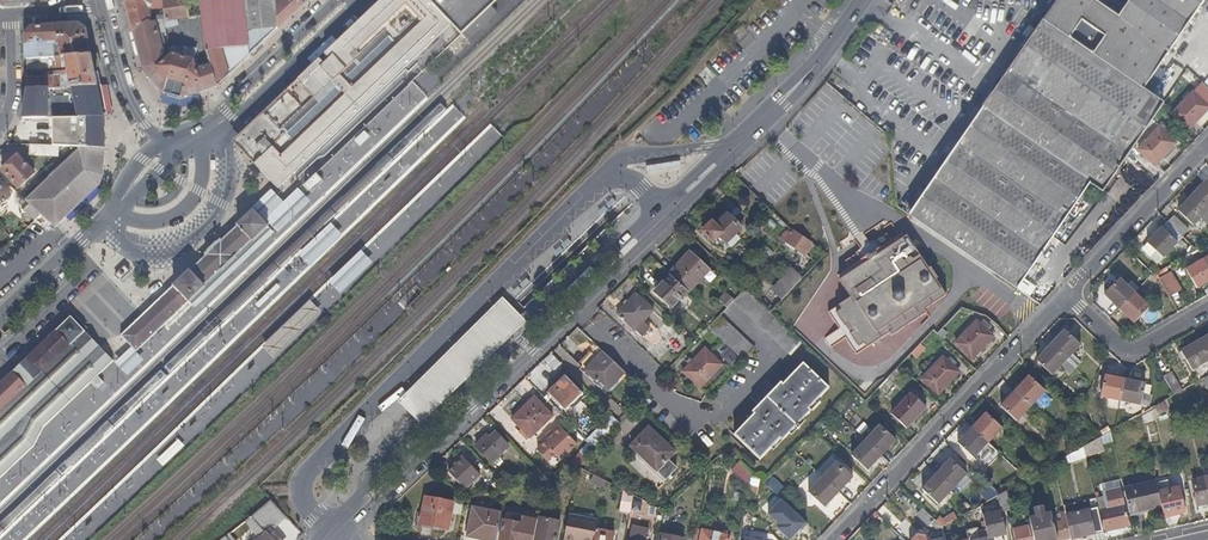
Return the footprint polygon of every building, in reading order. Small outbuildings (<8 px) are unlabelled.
[(149,6),(151,5),(151,0),(133,0),(128,0),(125,1),(127,10),(133,31),(147,20),(150,20),(153,21),(149,6)] [(189,0),(164,0),(164,4),(166,20),(178,19),(190,17),(189,0)] [(244,0),(201,0),(202,16),(204,28),(206,50),(208,50),(221,48),(249,45),(249,43),(247,24),(244,0)] [(276,0),(244,0),(247,24),(250,24),(253,24),(254,32),(252,33),(253,43),(249,43),(249,45),(250,55),(279,28),(276,0)] [(293,168),(432,32),(400,0),(391,0),(373,17),(367,22),(363,27),(360,24),(348,37),(299,85),(254,130),(267,143),(272,147),(276,151),(293,168)] [(308,0),(276,0),(279,28),(297,10),(308,0)] [(427,0),(400,0),(432,32),(445,19),(427,0)] [(445,19),(451,24),(454,26),(456,24),(480,0),(427,0),(445,19)] [(498,11),(488,0),(482,0),(471,11),(456,25),(470,38),(498,11)] [(1081,11),(1084,11),(1086,13),(1093,4),(1088,0),(1058,0),(1042,21),(1069,39),(1080,22),(1077,21),(1076,17),(1081,11)] [(1103,39),(1092,55),(1141,89),(1204,0),(1130,0),(1123,11),(1106,0),(1088,0),(1093,4),(1086,13),(1084,11),(1081,11),(1076,17),(1077,21),(1080,22),(1103,39)] [(206,50),(204,28),(202,16),(190,17),(191,25),(193,25),(195,41),(188,50),(196,53),(206,50)] [(179,25),(178,19),(166,20),(163,20),(166,28),(179,25)] [(164,54),(158,33),(155,21),(153,21),(150,20),(147,20),(133,31),(140,57),(143,67),(146,67),(155,64),(154,57),(164,54)] [(166,28),(163,20),(155,21),(158,33),(166,31),(166,28)] [(1042,21),(981,111),(1088,184),(1089,185),(1102,194),(1126,157),(1162,103),(1153,97),(1141,89),(1092,55),(1069,39),(1042,21)] [(91,55),(86,30),(77,24),(58,26),(33,27),(25,35),(26,59),(54,58),(53,45),(57,45),(60,45),(61,57),(66,57),(91,55)] [(218,86),(211,65),(196,69),(194,61),(196,53),(188,50),(174,45),(171,46),(169,48),(171,50),(170,51),(172,53),(166,60),(165,58),(164,54),(154,57),(155,64),(146,67),(143,67),(160,89),(164,93),(180,98),(197,93),(218,86)] [(229,75),(250,55),(249,45),(221,48),(229,75)] [(229,75),(221,48),(208,50),(206,50),(211,65),(218,86),(229,75)] [(98,86),(91,55),(66,57),(67,67),(68,70),(69,75),(72,87),(73,87),(98,86)] [(67,67),(66,57),(61,57),(58,57),(54,58),(26,59),(26,68),(55,66),(55,68),(67,67)] [(72,87),(69,75),(66,76),(60,76),(36,77),(27,78),(27,89),(48,88),(52,88),(72,87)] [(103,113),(98,86),(73,87),(79,117),(88,117),(104,117),(103,113)] [(79,117),(73,87),(72,87),(52,88),(52,98),(48,98),(49,118),(79,117)] [(49,118),(48,98),(48,88),(27,89),(21,118),(49,118)] [(1207,110),(1207,107),(1207,106),(1198,97),(1193,94),(1172,116),(1188,131),(1207,110)] [(1200,94),(1198,97),(1207,106),(1207,101),(1200,94)] [(1086,188),(1088,184),(981,111),(936,177),(909,217),(1016,290),(1086,188)] [(84,135),(84,125),(88,125),(88,117),(79,117),(49,118),(21,118),(7,144),(30,145),(58,147),(68,147),(70,147),(87,148),(87,135),(84,135)] [(104,137),(104,130),(104,117),(88,117),(88,125),(87,135),(87,148),(105,149),(104,137)] [(1176,138),(1165,129),(1162,132),(1173,142),(1176,138)] [(272,147),(267,143),(254,130),(240,143),(269,173),(279,183),(284,177),(293,168),(276,151),(272,147)] [(1155,167),(1176,145),(1173,142),(1162,132),(1159,130),(1139,151),(1155,167)] [(58,156),(58,147),(30,145),(29,155),(58,156)] [(96,189),(100,185),(103,177),(104,165),(105,149),(87,148),(70,147),(65,152),(70,157),(55,172),(26,200),(30,203),(42,215),(54,226),(55,228),(79,205),(90,195),(96,189)] [(34,172),(18,154),(2,169),(19,186),(34,172)] [(303,185),(309,191),(323,178),(317,172),(303,185)] [(1207,181),(1193,196),(1207,210),(1207,181)] [(0,184),(0,205),(10,195),(0,184)] [(295,194),(283,204),(271,191),(252,208),(275,232),(305,205),(295,194)] [(1193,196),(1179,212),(1193,226),(1207,211),(1207,210),(1193,196)] [(42,215),(30,203),(25,209),(36,222),(42,215)] [(135,323),(122,336),(136,349),(139,352),(151,339),(163,328),(166,324),(190,301),(189,301),(192,298),(199,292),(208,282),(211,279),(223,268),(228,263),(232,259),(239,253),(240,251),(251,240),(252,241),(265,228),(267,226),(268,226),(262,219),(253,210),(237,225),(237,226),(221,241),(218,244),(217,243),(212,247),(208,251),(209,252),(197,265),(194,268),(189,272),(188,271),(177,283),(151,308),(138,320),(135,323)] [(741,229),(743,227),(730,213),(720,222),(717,219),(712,224),(709,224),(703,229),(703,231),(703,233),(713,243),(720,237),(727,243),(727,244),(742,230),(741,229)] [(54,226),(42,215),(36,222),(46,233),(54,226)] [(1189,231),(1174,216),(1168,223),(1183,238),(1189,231)] [(1183,238),(1168,223),(1162,229),(1177,243),(1183,238)] [(341,235),(330,224),(298,255),(309,266),(341,235)] [(273,232),(267,226),(265,228),(252,241),(251,240),(240,251),(239,253),(232,259),(228,263),(223,268),(211,279),(208,282),(199,292),(192,298),(189,301),(190,301),(195,307),(273,232)] [(785,242),(792,233),(787,228),(780,239),(785,242)] [(1177,243),(1162,229),(1148,244),(1163,258),(1177,243)] [(811,246),(792,233),(785,242),(805,255),(811,246)] [(856,254),(844,262),(848,268),(837,276),(839,280),(838,281),(850,298),(827,313),(855,356),(888,334),(889,337),(925,314),(923,311),(946,296),(935,280),(938,278),(931,268),(928,269),(906,236),(900,240),(897,236),(890,241),(886,234),(875,242),(874,240),(855,253),(856,254)] [(371,262),(360,251),(329,282),(340,293),(371,262)] [(711,271),(690,251),(668,273),(671,275),(673,278),(688,292),(690,293),(711,271)] [(1205,260),(1186,270),(1196,288),(1207,281),(1207,265),(1205,260)] [(786,295),(807,273),(796,263),(776,284),(786,295)] [(120,280),(129,271),(124,266),(115,275),(120,280)] [(278,272),(216,331),(226,342),(288,282),(278,272)] [(1179,289),(1170,273),(1159,280),(1168,296),(1179,289)] [(1131,281),(1125,274),(1120,280),(1126,286),(1131,281)] [(667,284),(673,278),(671,275),(664,282),(667,284)] [(673,308),(688,292),(673,278),(667,284),(664,282),(655,291),(673,308)] [(1119,308),(1139,288),(1131,281),(1126,286),(1120,280),(1119,279),(1104,294),(1119,308)] [(1135,323),(1149,308),(1140,299),(1145,293),(1139,288),(1119,308),(1135,323)] [(800,343),(743,289),(733,300),(732,301),(760,327),(790,355),(800,343)] [(733,300),(725,293),(719,300),(726,307),(732,301),(733,300)] [(644,321),(654,311),(637,294),(617,315),(641,337),(650,328),(644,321)] [(419,423),(526,319),(504,295),(396,400),(419,423)] [(753,348),(726,323),(719,316),(716,318),(707,328),(709,330),(719,339),(742,360),(753,348)] [(27,453),(30,451),(42,433),(46,427),(62,412),(86,389),(91,384),(97,377),(114,360),(111,357),(99,345),(85,330),(72,317),(60,328),(41,346),(31,356),(16,369),(1,384),(0,385),(0,479),(27,453)] [(970,359),(992,338),(987,333),(991,330),(985,324),(980,328),(977,324),(957,346),(970,359)] [(946,336),(941,331),(937,336),(942,341),(946,336)] [(1074,351),(1080,345),(1066,331),(1051,346),(1066,360),(1074,351)] [(1199,342),(1207,358),(1207,337),(1199,342)] [(1199,342),(1181,353),(1191,371),(1207,361),(1207,358),(1199,342)] [(604,353),(595,345),(592,348),(594,351),(592,353),(598,359),(604,353)] [(1066,360),(1051,346),(1036,361),(1051,375),(1057,369),(1066,360)] [(701,388),(723,364),(706,348),(684,372),(701,388)] [(119,367),(129,377),(146,359),(139,352),(136,349),(119,367)] [(1084,361),(1074,351),(1066,360),(1076,369),(1084,361)] [(585,372),(598,359),(592,353),(579,366),(581,368),(585,372)] [(625,373),(604,353),(598,359),(585,372),(606,392),(625,373)] [(1067,378),(1076,369),(1066,360),(1057,369),(1067,378)] [(936,395),(957,374),(956,373),(953,370),(956,366),(950,361),(947,364),(943,361),(923,382),(936,395)] [(709,396),(731,372),(723,364),(701,388),(709,396)] [(798,425),(810,411),(809,410),(828,389),(801,364),(791,375),(782,385),(780,383),(752,411),(752,413),(754,415),(734,436),(759,461),(780,440),(782,442),(795,429),(797,431),(800,428),(798,425)] [(1183,390),(1173,372),(1164,377),(1174,395),(1183,390)] [(1120,401),(1124,380),(1104,376),(1100,396),(1120,401)] [(104,384),(97,377),(91,384),(97,390),(101,387),(104,384)] [(564,413),(583,395),(566,377),(548,395),(564,413)] [(1030,406),(1045,391),(1030,377),(1015,392),(1030,406)] [(1140,405),(1144,385),(1124,380),(1120,401),(1140,405)] [(1030,406),(1015,392),(1001,407),(1016,422),(1030,406)] [(848,406),(853,400),(849,395),(843,401),(848,406)] [(906,429),(924,408),(922,406),(921,405),(924,401),(918,396),(915,399),(910,395),(909,397),(892,415),(906,429)] [(530,439),(552,417),(535,399),(524,410),(513,420),(530,439)] [(1166,410),(1162,402),(1155,407),(1159,415),(1166,410)] [(1001,428),(987,414),(973,430),(987,443),(1001,428)] [(881,456),(894,441),(880,427),(866,442),(881,456)] [(561,461),(577,445),(561,428),(537,451),(548,462),(555,455),(561,461)] [(675,453),(649,428),(630,447),(665,480),(676,469),(667,461),(675,453)] [(987,443),(973,430),(958,444),(972,458),(987,443)] [(491,463),(508,446),(495,433),(486,441),(484,438),(475,446),(491,463)] [(881,456),(866,442),(851,457),(866,471),(881,456)] [(716,454),(708,446),(705,449),(713,457),(716,454)] [(1086,460),(1083,448),(1077,451),(1071,455),(1072,463),(1073,463),(1086,460)] [(806,457),(797,449),(794,452),(803,460),(806,457)] [(1072,463),(1071,455),(1058,462),(1059,467),(1072,463)] [(465,490),(480,475),(463,458),(457,463),(454,466),(448,472),(465,490)] [(741,460),(733,468),(747,482),(755,475),(741,460)] [(966,475),(950,460),(937,475),(952,489),(966,475)] [(852,477),(836,463),(822,478),(837,493),(852,477)] [(486,480),(491,475),(487,471),(482,476),(486,480)] [(504,487),(491,474),(491,475),(486,480),(495,490),(504,487)] [(604,490),(606,481),(594,475),(590,483),(604,490)] [(952,489),(937,475),(922,491),(937,505),(952,489)] [(959,496),(973,481),(966,475),(952,489),(959,496)] [(1192,481),(1198,506),(1206,504),(1207,504),(1207,477),(1192,481)] [(784,489),(772,478),(766,485),(778,497),(784,489)] [(837,493),(822,478),(808,493),(823,507),(837,493)] [(1161,508),(1158,492),(1156,483),(1124,490),(1129,515),(1142,512),(1161,508)] [(756,496),(757,487),(749,486),(746,498),(755,499),(756,496)] [(1186,513),(1179,487),(1158,492),(1161,508),(1164,519),(1186,513)] [(1009,511),(1005,492),(1000,495),(997,496),(1001,513),(1009,511)] [(630,513),(633,497),(622,495),(619,511),(630,513)] [(657,519),(659,509),(650,508),(650,504),(634,496),(633,497),(630,513),(657,519)] [(449,530),(454,504),(425,498),(420,525),(449,530)] [(781,498),(767,514),(779,525),(777,527),(790,539),(807,522),(781,498)] [(267,532),(268,532),(286,516),(271,501),(267,506),(245,523),(256,537),(258,536),(260,538),(267,532)] [(1129,526),(1124,505),(1115,507),(1115,503),(1107,505),(1108,509),(1101,511),(1105,531),(1129,526)] [(931,517),(919,506),(914,512),(926,523),(931,517)] [(982,517),(980,506),(973,510),(972,511),(974,521),(982,518),(982,517)] [(1103,532),(1097,507),(1065,515),(1066,517),(1066,521),(1071,539),(1103,532)] [(502,515),(499,514),(475,509),(469,536),(490,539),(497,539),(502,515)] [(1006,535),(1001,513),(992,515),(989,515),(982,517),(982,518),(987,539),(1006,535)] [(942,528),(958,518),(954,514),(945,522),(937,514),(933,518),(934,519),(940,525),(942,528)] [(1053,524),(1051,515),(1029,520),(1030,526),(1033,539),(1057,539),(1053,524)] [(286,516),(268,532),(269,534),(287,518),(286,516)] [(598,521),(570,516),(565,539),(569,539),(594,539),(596,530),(598,521)] [(538,520),(523,518),(523,523),(505,520),(501,539),(534,539),(538,520)] [(560,522),(540,518),(535,539),(557,539),(560,522)] [(940,525),(934,519),(929,524),(935,530),(940,525)] [(28,530),(18,520),(0,539),(18,539),(28,530)] [(1066,521),(1064,522),(1053,524),(1057,539),(1068,539),(1071,539),(1066,521)] [(1030,526),(1025,527),(1011,531),(1013,539),(1033,539),(1030,526)] [(614,534),(596,530),(594,539),(613,539),(614,534)] [(731,536),(703,531),(701,539),(730,539),(731,536)] [(978,531),(965,534),(967,539),(979,539),(978,531)] [(269,534),(268,532),(267,532),(260,538),(258,539),(275,539),(269,534)]
